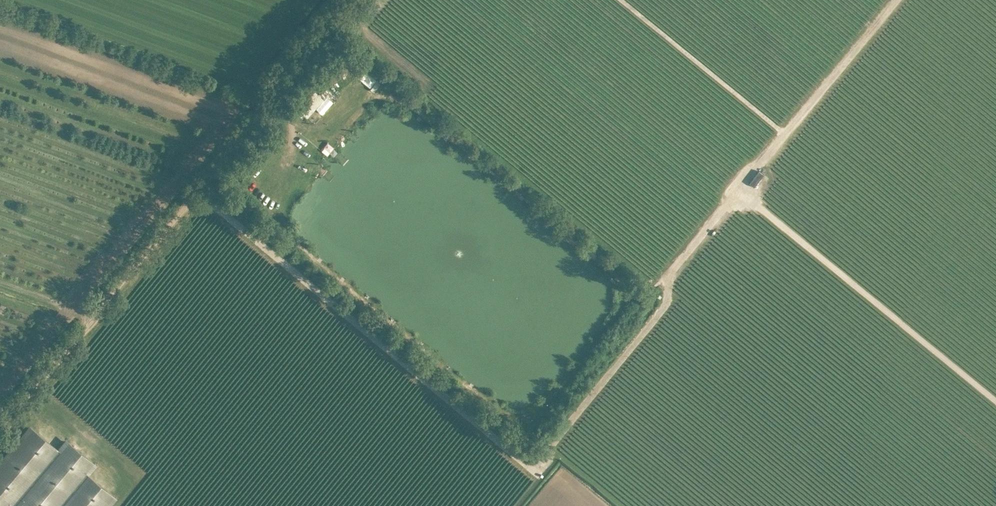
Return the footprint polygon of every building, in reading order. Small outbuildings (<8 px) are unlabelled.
[(361,66),(354,75),(374,92),(381,83),(361,66)] [(319,95),(315,91),(298,108),(307,117),(324,99),(323,99),(326,96),(322,92),(319,95)] [(117,498),(89,475),(97,465),(65,439),(57,448),(30,425),(0,461),(0,505),(111,505),(117,498)]
